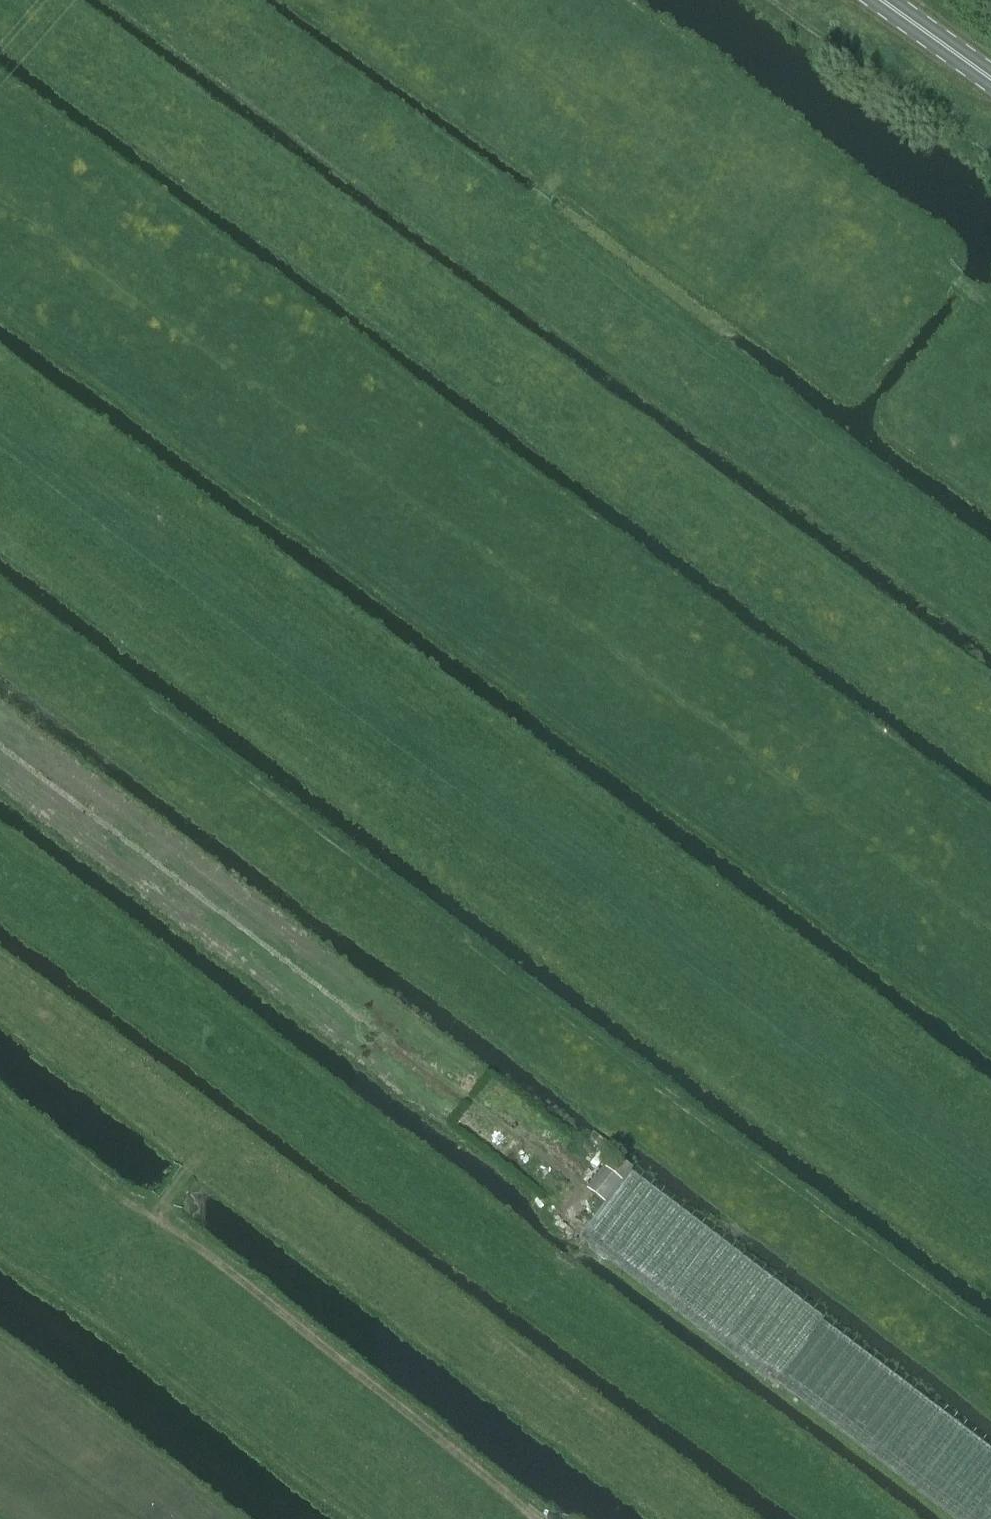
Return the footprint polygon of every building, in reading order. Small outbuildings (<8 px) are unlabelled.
[(580,1239),(774,1386),(776,1383),(888,1466),(957,1518),(990,1518),(990,1449),(905,1384),(823,1321),(826,1318),(632,1171),(623,1182),(619,1179),(629,1167),(617,1157),(600,1177),(599,1176),(588,1190),(606,1205),(580,1239)]
